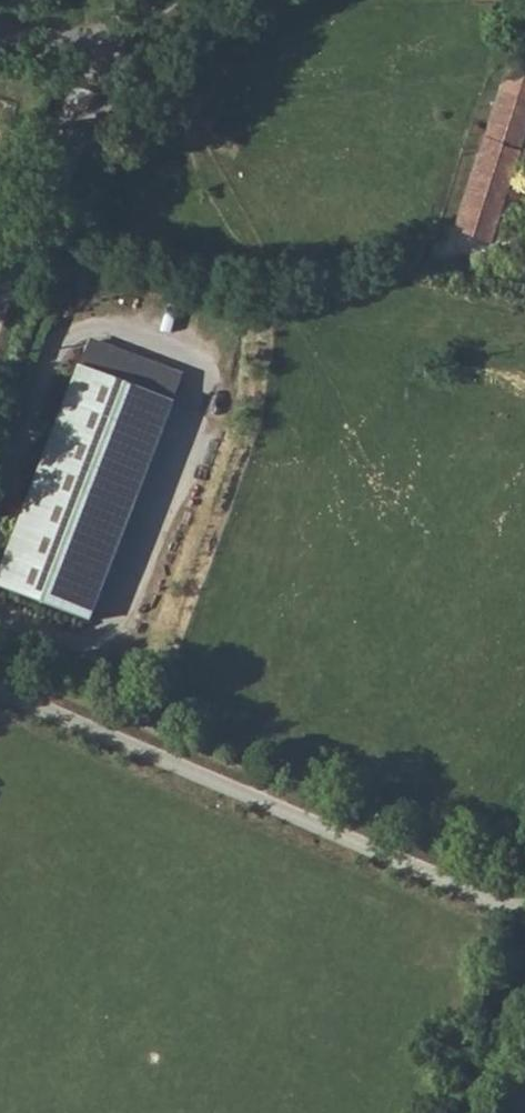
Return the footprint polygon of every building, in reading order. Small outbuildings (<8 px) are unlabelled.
[(524,126),(524,81),(524,80),(520,89),(501,83),(453,222),(487,235),(524,126)] [(0,553),(0,584),(92,616),(188,373),(91,339),(0,553)]
